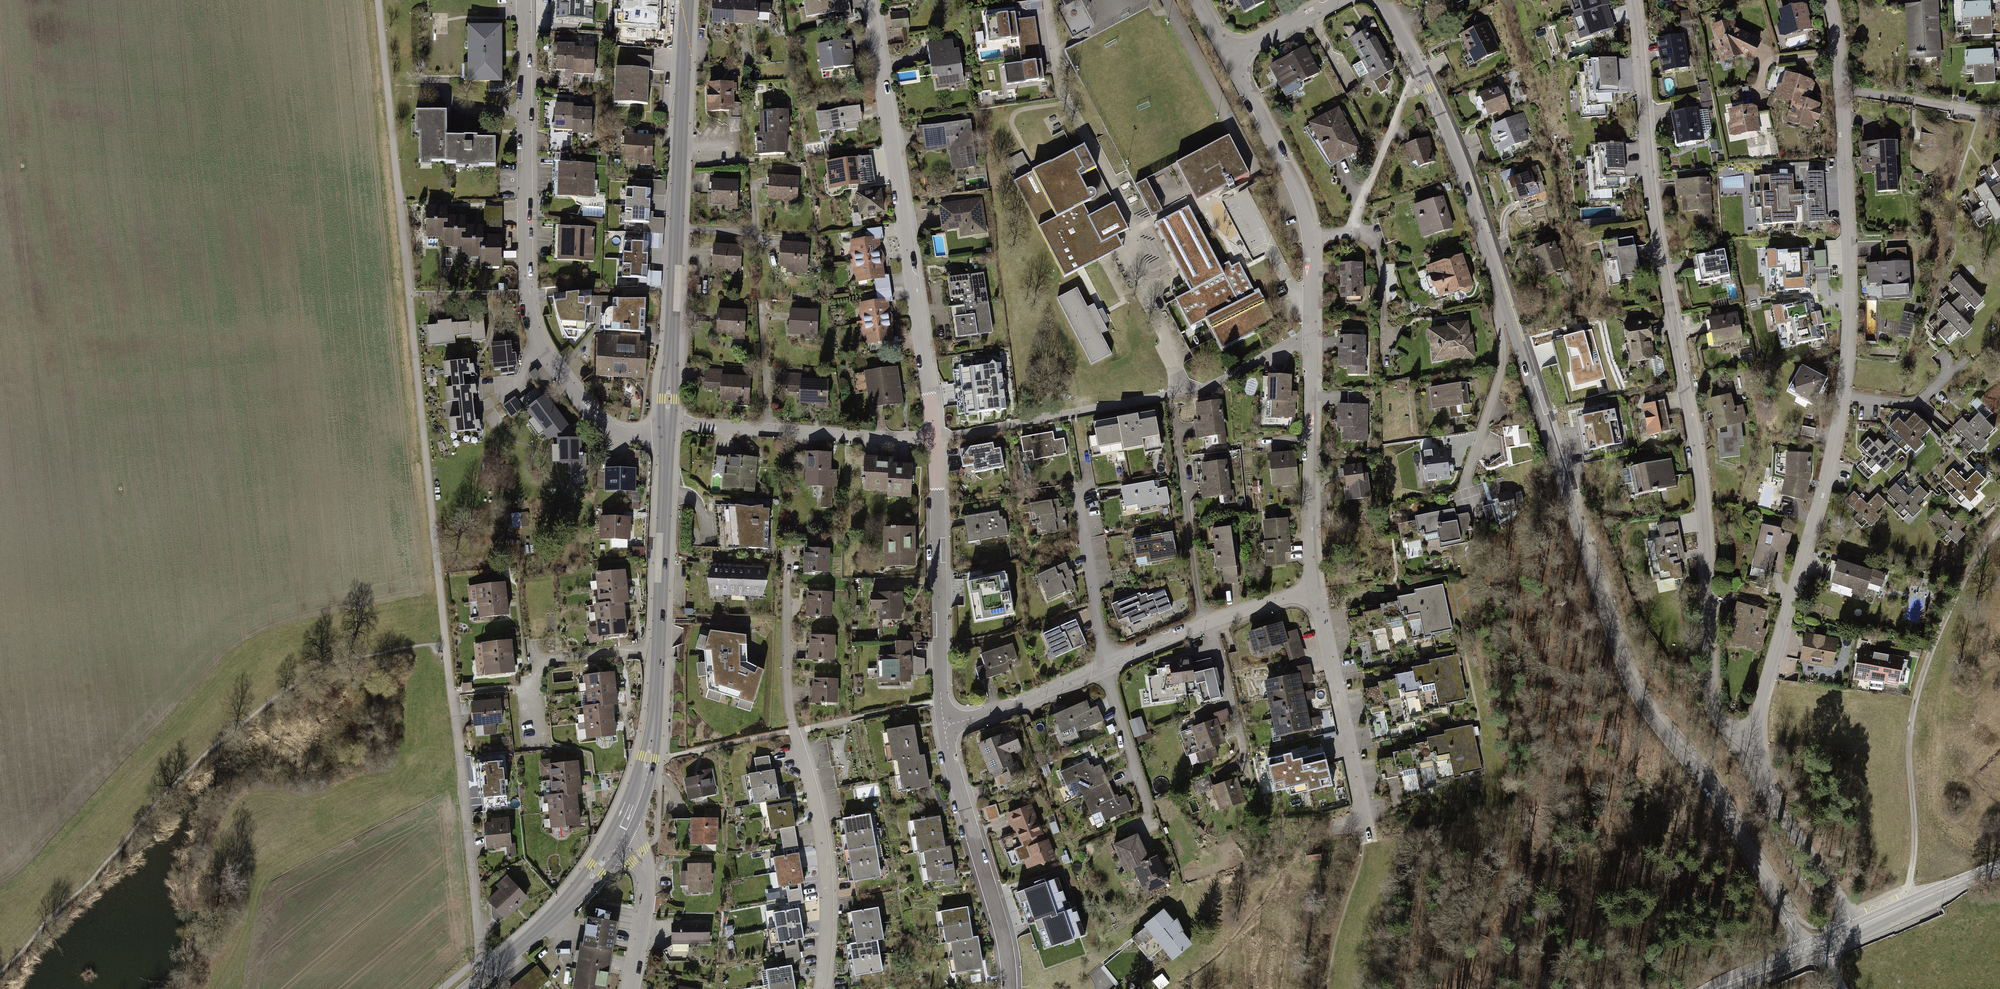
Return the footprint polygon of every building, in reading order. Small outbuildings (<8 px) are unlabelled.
[(557,1),(556,20),(593,21),(594,0),(557,0),(557,1)] [(622,14),(617,14),(617,26),(658,28),(659,0),(623,0),(622,14)] [(713,2),(713,23),(735,23),(735,3),(725,2),(725,0),(717,0),(717,2),(713,2)] [(807,18),(827,14),(828,19),(837,18),(833,0),(803,0),(807,18)] [(837,18),(843,16),(842,11),(846,10),(851,10),(849,0),(833,0),(837,18)] [(1245,12),(1264,2),(1263,0),(1239,0),(1245,12)] [(1607,0),(1574,0),(1575,5),(1573,6),(1576,15),(1605,5),(1608,5),(1607,0)] [(1787,33),(1809,27),(1806,17),(1808,16),(1808,15),(1809,13),(1807,11),(1806,11),(1804,10),(1803,6),(1807,6),(1805,0),(1789,0),(1790,4),(1789,5),(1787,8),(1788,10),(1781,12),(1787,33)] [(1907,5),(1910,54),(1916,54),(1916,55),(1925,54),(1925,53),(1936,52),(1935,30),(1939,30),(1938,14),(1935,14),(1934,0),(1932,0),(1920,1),(1920,4),(1907,5)] [(1990,2),(1962,4),(1963,17),(1971,17),(1972,36),(1992,35),(1990,2)] [(757,3),(735,3),(735,23),(756,24),(757,13),(769,13),(769,8),(766,8),(766,4),(757,4),(757,3)] [(1576,15),(1574,16),(1577,25),(1579,25),(1584,38),(1613,29),(1605,5),(1576,15)] [(906,12),(891,13),(893,28),(908,26),(906,12)] [(1015,13),(985,18),(989,43),(1034,36),(1031,18),(1016,20),(1015,13)] [(1689,13),(1679,14),(1680,23),(1687,21),(1691,21),(1689,13)] [(760,14),(760,25),(770,24),(769,14),(760,14)] [(828,19),(816,21),(817,29),(830,27),(828,19)] [(1373,20),(1368,23),(1371,28),(1376,25),(1373,20)] [(1718,45),(1723,60),(1743,53),(1751,57),(1758,41),(1735,30),(1732,22),(1714,28),(1720,45),(1718,45)] [(1484,24),(1462,35),(1476,62),(1498,51),(1489,33),(1492,31),(1488,23),(1485,25),(1484,24)] [(484,28),(472,28),(472,43),(469,43),(469,64),(472,64),(472,79),(485,79),(485,81),(499,81),(498,27),(484,27),(484,28)] [(1346,30),(1349,37),(1357,34),(1354,27),(1346,30)] [(1362,60),(1381,49),(1375,39),(1370,42),(1367,37),(1369,36),(1368,34),(1366,35),(1364,32),(1351,40),(1362,60)] [(1682,36),(1658,41),(1664,71),(1688,67),(1682,36)] [(1022,63),(1004,66),(1007,85),(1044,80),(1041,60),(1035,61),(1035,57),(1037,57),(1034,40),(1019,42),(1022,63)] [(843,42),(818,45),(821,68),(833,66),(834,68),(854,65),(852,50),(844,51),(843,42)] [(952,42),(928,45),(931,65),(936,65),(939,85),(963,81),(958,49),(953,49),(952,42)] [(575,70),(576,49),(576,45),(557,45),(557,69),(575,70)] [(1310,45),(1284,59),(1297,84),(1299,83),(1320,71),(1318,67),(1321,66),(1310,45)] [(593,50),(576,49),(575,70),(575,73),(593,74),(593,50)] [(1375,79),(1373,81),(1380,94),(1387,90),(1386,89),(1390,82),(1385,79),(1383,75),(1392,70),(1381,49),(1362,60),(1363,60),(1353,66),(1359,77),(1369,72),(1370,73),(1371,72),(1375,79)] [(1992,49),(1965,51),(1966,65),(1974,65),(1975,84),(1994,82),(1992,49)] [(637,69),(619,69),(618,103),(648,104),(648,86),(646,86),(646,80),(648,80),(649,70),(652,70),(652,57),(638,56),(637,69)] [(1302,87),(1299,83),(1297,84),(1284,59),(1271,66),(1287,95),(1302,87)] [(1616,60),(1594,61),(1595,72),(1597,94),(1611,93),(1618,93),(1616,60)] [(1597,94),(1595,72),(1588,73),(1589,84),(1590,106),(1604,105),(1612,104),(1611,93),(1597,94)] [(1796,99),(1805,102),(1807,94),(1810,94),(1812,92),(1811,89),(1809,88),(1811,83),(1787,75),(1781,97),(1795,101),(1796,99)] [(1697,83),(1700,96),(1711,94),(1709,81),(1697,83)] [(734,83),(711,84),(711,102),(716,102),(716,111),(712,111),(713,131),(742,129),(740,92),(735,92),(734,83)] [(1590,106),(1589,84),(1581,84),(1582,99),(1580,99),(1581,118),(1605,116),(1604,105),(1590,106)] [(1499,88),(1481,95),(1483,101),(1478,104),(1483,115),(1488,113),(1489,114),(1507,106),(1499,88)] [(1711,94),(1700,96),(1702,110),(1714,108),(1711,94)] [(1697,96),(1670,101),(1678,144),(1702,140),(1696,109),(1700,108),(1697,96)] [(817,112),(816,112),(819,132),(844,128),(844,123),(858,121),(856,110),(849,111),(850,113),(842,114),(841,109),(839,109),(837,98),(815,102),(817,112)] [(1806,103),(1805,102),(1796,99),(1795,101),(1789,120),(1811,127),(1813,118),(1815,119),(1819,117),(1820,114),(1818,111),(1816,110),(1817,106),(1812,104),(1813,102),(1810,98),(1807,99),(1806,103)] [(1739,105),(1737,108),(1738,110),(1731,112),(1735,134),(1757,130),(1755,119),(1758,118),(1758,115),(1756,113),(1754,112),(1753,107),(1746,109),(1745,106),(1742,104),(1739,105)] [(573,130),(574,109),(574,105),(555,105),(555,129),(573,130)] [(592,110),(574,109),(573,130),(573,133),(591,134),(592,110)] [(1425,120),(1421,110),(1414,113),(1418,123),(1425,120)] [(446,163),(447,163),(447,138),(446,111),(416,111),(416,122),(420,122),(420,161),(446,161),(446,163)] [(1337,111),(1305,129),(1328,163),(1357,148),(1348,132),(1351,131),(1345,120),(1342,121),(1337,111)] [(762,122),(762,133),(783,132),(783,128),(787,127),(787,112),(763,113),(763,122),(762,122)] [(1508,120),(1494,126),(1503,149),(1527,140),(1522,129),(1527,127),(1523,117),(1509,123),(1508,120)] [(956,123),(920,128),(921,137),(924,136),(926,146),(933,145),(933,148),(951,146),(952,153),(957,153),(959,168),(975,166),(970,130),(969,130),(968,124),(956,125),(956,123)] [(762,133),(760,133),(760,143),(759,143),(759,155),(784,154),(783,133),(784,133),(783,132),(762,133)] [(1933,134),(1921,133),(1920,144),(1931,146),(1933,134)] [(1109,145),(1103,134),(1096,138),(1102,149),(1109,145)] [(652,137),(625,136),(624,158),(640,158),(640,164),(651,164),(652,137)] [(1249,174),(1229,136),(1176,163),(1196,202),(1228,185),(1229,187),(1234,184),(1233,183),(1249,174)] [(464,138),(447,138),(447,163),(479,163),(479,166),(495,166),(495,139),(472,139),(472,137),(464,137),(464,138)] [(1426,139),(1407,146),(1412,162),(1417,160),(1420,167),(1434,162),(1426,139)] [(1717,139),(1709,140),(1711,151),(1719,150),(1717,139)] [(1862,145),(1864,164),(1877,163),(1879,191),(1895,190),(1893,155),(1888,155),(1888,143),(1879,144),(1862,145)] [(602,144),(596,149),(596,154),(607,155),(607,144),(602,144)] [(1625,177),(1623,144),(1601,146),(1602,157),(1604,179),(1618,178),(1625,177)] [(1051,162),(1014,181),(1065,277),(1109,254),(1103,242),(1117,235),(1128,229),(1115,202),(1089,215),(1083,204),(1094,198),(1096,197),(1097,194),(1096,191),(1095,190),(1093,189),(1091,188),(1090,189),(1087,190),(1080,176),(1086,173),(1096,167),(1085,145),(1051,163),(1051,162)] [(857,160),(827,164),(829,172),(832,172),(834,181),(839,186),(851,184),(851,182),(860,181),(860,184),(874,182),(870,156),(857,158),(857,160)] [(1598,191),(1595,157),(1587,158),(1589,184),(1587,184),(1588,202),(1612,200),(1611,189),(1598,191)] [(1604,179),(1602,157),(1595,157),(1598,191),(1611,189),(1618,189),(1618,178),(1604,179)] [(1992,165),(1999,179),(1999,160),(1992,165)] [(595,165),(559,163),(558,193),(578,194),(578,192),(593,193),(595,165)] [(1822,172),(1807,173),(1810,222),(1825,221),(1822,172)] [(1530,173),(1510,180),(1517,200),(1525,197),(1528,205),(1547,198),(1544,189),(1537,192),(1530,173)] [(1802,206),(1801,190),(1794,190),(1793,174),(1769,176),(1770,192),(1765,192),(1766,208),(1771,208),(1772,224),(1796,223),(1795,206),(1802,206)] [(1763,192),(1762,176),(1755,177),(1756,193),(1753,193),(1754,209),(1757,209),(1758,225),(1765,224),(1764,208),(1760,209),(1759,193),(1763,192)] [(1770,192),(1769,176),(1762,176),(1763,192),(1759,193),(1760,209),(1764,208),(1765,224),(1772,224),(1771,208),(1766,208),(1765,192),(1770,192)] [(797,178),(770,177),(769,199),(796,200),(797,178)] [(1146,179),(1143,181),(1154,202),(1146,205),(1146,206),(1151,217),(1163,211),(1146,179)] [(1708,179),(1677,181),(1678,197),(1683,196),(1684,211),(1710,209),(1708,179)] [(651,180),(650,190),(650,201),(654,201),(654,195),(665,196),(666,181),(651,180)] [(737,182),(712,181),(712,203),(726,203),(726,208),(737,209),(737,182)] [(1146,205),(1154,202),(1143,181),(1136,185),(1146,205)] [(1978,226),(1999,213),(1999,207),(1996,201),(1989,189),(1985,183),(1974,189),(1984,205),(1971,213),(1978,226)] [(1989,189),(1996,201),(1999,199),(1999,183),(1989,189)] [(626,189),(625,205),(650,206),(650,201),(650,190),(626,189)] [(859,204),(861,214),(868,213),(868,218),(876,217),(876,212),(882,211),(880,192),(858,195),(856,196),(857,204),(859,204)] [(1442,197),(1433,199),(1434,200),(1414,207),(1417,218),(1423,216),(1429,235),(1452,228),(1442,197)] [(941,206),(944,228),(969,225),(970,233),(984,231),(980,200),(941,206)] [(1615,202),(1615,206),(1616,212),(1616,216),(1625,215),(1623,202),(1615,202)] [(650,206),(625,205),(625,222),(644,223),(649,223),(649,212),(650,206)] [(1188,206),(1155,223),(1186,283),(1191,291),(1175,299),(1190,327),(1206,319),(1222,350),(1276,322),(1259,290),(1255,292),(1239,262),(1228,268),(1225,263),(1220,266),(1188,206)] [(485,207),(485,216),(500,215),(500,207),(485,207)] [(446,208),(427,208),(427,231),(446,231),(446,218),(446,208)] [(653,213),(649,212),(649,223),(644,223),(643,233),(664,234),(664,219),(653,218),(653,213)] [(464,218),(446,218),(446,231),(446,241),(464,241),(464,223),(464,218)] [(470,223),(464,223),(464,241),(463,251),(481,251),(482,228),(470,228),(470,223)] [(594,229),(556,227),(555,257),(578,258),(578,256),(593,257),(594,229)] [(485,228),(482,228),(481,251),(481,261),(500,261),(500,230),(485,230),(485,228)] [(861,241),(852,242),(853,248),(850,248),(849,252),(851,256),(854,256),(855,261),(880,258),(877,239),(883,239),(881,228),(867,230),(869,240),(868,240),(864,238),(861,241)] [(648,243),(648,249),(663,249),(664,234),(643,233),(643,243),(648,243)] [(1123,247),(1117,235),(1103,242),(1109,254),(1123,247)] [(1632,237),(1602,243),(1606,262),(1616,260),(1620,279),(1640,275),(1639,271),(1643,270),(1641,263),(1637,264),(1632,237)] [(624,242),(623,259),(647,260),(648,249),(648,243),(643,243),(624,242)] [(807,245),(780,244),(779,265),(795,266),(795,272),(806,272),(807,245)] [(1553,244),(1534,252),(1543,275),(1564,267),(1558,251),(1556,252),(1553,244)] [(741,247),(714,246),(713,267),(740,268),(741,247)] [(1887,264),(1870,265),(1871,283),(1883,282),(1884,299),(1909,297),(1907,271),(1908,271),(1908,262),(1907,262),(1906,248),(1886,249),(1887,264)] [(1770,292),(1810,290),(1808,250),(1768,252),(1770,292)] [(1724,251),(1694,257),(1696,270),(1699,269),(1701,281),(1729,276),(1724,251)] [(1827,270),(1826,252),(1814,253),(1815,271),(1827,270)] [(1461,256),(1426,268),(1427,269),(1429,268),(1431,275),(1425,278),(1429,289),(1433,288),(1436,297),(1443,295),(1444,296),(1448,295),(1448,293),(1461,289),(1462,290),(1466,292),(1470,291),(1472,287),(1461,256)] [(855,261),(856,266),(853,267),(852,271),(854,275),(857,275),(858,280),(867,279),(871,281),(873,278),(875,278),(876,290),(890,288),(888,275),(883,276),(880,258),(855,261)] [(623,259),(622,278),(639,278),(647,279),(647,271),(647,260),(623,259)] [(1362,264),(1341,264),(1342,296),(1352,295),(1352,297),(1362,296),(1362,264)] [(662,272),(647,271),(647,279),(639,278),(639,283),(647,284),(647,286),(661,287),(662,272)] [(948,278),(952,308),(988,302),(983,273),(948,278)] [(1961,295),(1950,305),(1960,315),(1980,297),(1959,275),(1950,283),(1961,295)] [(1175,299),(1191,291),(1186,283),(1171,290),(1175,299)] [(861,319),(864,318),(864,324),(889,320),(886,301),(892,301),(890,288),(876,290),(878,302),(877,302),(874,301),(871,303),(861,304),(862,310),(859,310),(859,315),(861,319)] [(1077,288),(1057,298),(1091,364),(1112,353),(1101,334),(1108,330),(1094,304),(1087,307),(1077,288)] [(592,291),(553,295),(557,315),(564,315),(564,325),(564,327),(566,329),(567,330),(569,331),(585,331),(586,323),(594,323),(595,308),(595,306),(591,306),(591,296),(592,291)] [(600,314),(605,314),(605,312),(606,311),(608,310),(610,308),(613,308),(613,300),(613,299),(613,298),(612,297),(611,296),(591,296),(591,306),(595,306),(595,308),(600,308),(600,314)] [(619,331),(644,333),(646,299),(613,300),(613,308),(610,308),(608,310),(606,311),(605,312),(605,314),(605,325),(620,325),(619,331)] [(1821,340),(1812,300),(1774,309),(1782,348),(1821,340)] [(992,332),(988,302),(952,308),(957,337),(992,332)] [(1949,322),(1937,333),(1947,343),(1968,324),(1960,315),(1950,305),(1947,302),(1938,310),(1949,322)] [(745,311),(718,310),(717,332),(744,333),(745,311)] [(817,311),(790,311),(789,333),(816,333),(817,311)] [(1915,314),(1907,312),(1905,318),(1902,317),(1898,335),(1909,338),(1915,314)] [(458,323),(427,326),(428,339),(459,336),(459,335),(471,334),(471,335),(485,333),(483,314),(469,315),(470,323),(458,324),(458,323)] [(1737,315),(1707,321),(1709,333),(1712,333),(1714,345),(1742,339),(1737,315)] [(864,324),(865,329),(862,329),(862,334),(864,337),(866,337),(867,342),(876,341),(880,343),(883,340),(884,340),(885,347),(899,346),(897,338),(892,338),(889,320),(864,324)] [(1649,321),(1625,325),(1628,343),(1630,343),(1634,361),(1652,358),(1649,340),(1652,339),(1649,321)] [(1458,327),(1430,331),(1433,349),(1440,348),(1441,359),(1463,356),(1463,357),(1473,356),(1470,336),(1468,336),(1466,323),(1457,324),(1458,327)] [(1605,376),(1592,329),(1566,336),(1579,383),(1605,376)] [(622,339),(601,338),(600,374),(643,376),(644,345),(638,345),(639,336),(622,335),(622,339)] [(1364,336),(1340,337),(1340,366),(1348,366),(1348,374),(1358,373),(1358,374),(1364,374),(1364,336)] [(511,342),(498,343),(501,374),(514,373),(511,342)] [(1664,371),(1664,359),(1654,360),(1655,371),(1664,371)] [(470,374),(469,360),(449,362),(451,376),(453,387),(452,387),(453,401),(459,401),(461,417),(455,418),(457,432),(476,430),(475,415),(474,415),(472,399),(473,399),(472,385),(464,386),(463,374),(470,374)] [(989,365),(962,368),(968,414),(995,410),(999,413),(1002,409),(1006,409),(1000,364),(996,364),(992,361),(989,365)] [(896,367),(870,371),(873,391),(868,391),(871,407),(902,402),(896,367)] [(1802,367),(1790,390),(1813,403),(1826,380),(1802,367)] [(540,375),(535,368),(529,374),(533,380),(540,375)] [(722,370),(706,370),(705,380),(721,381),(721,399),(748,400),(749,378),(722,377),(722,370)] [(1293,375),(1288,375),(1288,373),(1271,372),(1271,374),(1269,374),(1268,401),(1273,401),(1273,417),(1297,418),(1297,402),(1299,402),(1299,393),(1293,392),(1293,375)] [(801,374),(785,373),(784,385),(800,386),(800,402),(827,403),(827,381),(801,380),(801,374)] [(1465,383),(1431,388),(1433,408),(1449,405),(1451,417),(1462,416),(1472,415),(1471,403),(1468,403),(1465,383)] [(626,393),(626,404),(637,403),(636,393),(626,393)] [(1730,394),(1710,399),(1716,419),(1721,418),(1723,426),(1729,425),(1730,435),(1720,436),(1722,456),(1737,454),(1736,444),(1740,444),(1738,422),(1745,421),(1741,406),(1733,407),(1730,394)] [(523,407),(515,396),(503,405),(511,416),(523,407)] [(549,439),(552,436),(566,426),(563,422),(564,421),(545,396),(543,398),(538,402),(527,410),(549,439)] [(1220,401),(1197,404),(1199,420),(1196,421),(1197,437),(1212,435),(1212,432),(1220,431),(1221,443),(1225,442),(1224,430),(1222,431),(1221,423),(1223,423),(1220,401)] [(1663,401),(1643,406),(1649,435),(1669,431),(1663,401)] [(1366,406),(1339,405),(1339,419),(1345,419),(1345,439),(1366,440),(1366,406)] [(1615,409),(1582,416),(1589,450),(1622,443),(1615,409)] [(1160,444),(1154,411),(1093,423),(1099,455),(1160,444)] [(1898,418),(1889,427),(1902,439),(1896,445),(1900,448),(1906,454),(1911,448),(1915,453),(1924,444),(1920,439),(1931,429),(1921,420),(1914,413),(1904,424),(1898,418)] [(1962,417),(1953,426),(1966,439),(1960,445),(1969,454),(1975,448),(1979,453),(1988,443),(1984,439),(1994,429),(1979,413),(1968,423),(1962,417)] [(1521,442),(1528,441),(1526,429),(1525,429),(1524,425),(1520,425),(1520,429),(1519,430),(1521,442)] [(576,439),(566,426),(552,436),(559,445),(559,462),(570,462),(570,473),(585,472),(585,455),(582,455),(582,453),(580,453),(580,439),(576,439)] [(1815,428),(1802,426),(1800,434),(1813,436),(1815,428)] [(1050,433),(1021,438),(1023,452),(1034,450),(1036,459),(1066,453),(1063,439),(1052,441),(1050,433)] [(1868,437),(1859,446),(1872,459),(1866,464),(1875,473),(1881,468),(1885,472),(1894,463),(1890,459),(1900,448),(1896,445),(1891,439),(1885,446),(1878,439),(1874,443),(1868,437)] [(989,444),(960,450),(963,467),(973,465),(975,472),(1004,467),(1001,451),(990,453),(989,444)] [(1446,448),(1421,452),(1426,481),(1450,478),(1449,472),(1454,471),(1453,465),(1448,466),(1446,448)] [(829,453),(808,453),(808,455),(793,455),(793,470),(807,470),(807,486),(823,486),(823,494),(822,494),(822,497),(822,507),(832,507),(832,498),(833,498),(833,486),(835,486),(835,470),(829,470),(829,453)] [(1811,453),(1787,453),(1786,476),(1781,495),(1804,501),(1809,479),(1811,453)] [(1291,455),(1270,457),(1271,465),(1270,465),(1271,475),(1275,476),(1276,484),(1293,482),(1291,455)] [(618,457),(605,457),(605,470),(607,470),(607,481),(606,481),(606,483),(607,483),(607,489),(632,489),(633,489),(633,471),(618,471),(618,457)] [(729,476),(733,477),(732,487),(745,488),(744,490),(752,491),(755,463),(756,464),(757,458),(755,458),(755,459),(730,457),(729,476)] [(879,459),(865,458),(864,479),(862,479),(862,483),(864,483),(863,489),(876,489),(876,485),(888,485),(888,495),(900,495),(901,492),(910,492),(911,466),(896,465),(896,467),(892,467),(892,460),(879,460),(879,459)] [(1669,459),(1632,466),(1632,467),(1622,469),(1625,484),(1636,482),(1639,494),(1676,486),(1674,476),(1672,476),(1669,459)] [(1225,461),(1203,464),(1205,481),(1201,481),(1203,497),(1218,495),(1218,492),(1230,491),(1225,461)] [(1367,465),(1344,468),(1344,469),(1340,469),(1341,477),(1345,476),(1347,487),(1345,487),(1347,500),(1370,497),(1368,481),(1363,481),(1362,475),(1369,474),(1367,465)] [(1953,469),(1944,478),(1956,491),(1951,496),(1960,505),(1965,500),(1969,504),(1979,495),(1975,491),(1985,480),(1976,471),(1966,482),(1953,469)] [(1500,501),(1483,507),(1488,526),(1497,523),(1510,515),(1508,509),(1515,507),(1515,505),(1523,503),(1520,492),(1512,494),(1511,493),(1508,494),(1503,477),(1486,482),(1492,500),(1499,498),(1500,501)] [(1153,481),(1121,487),(1124,501),(1137,499),(1139,508),(1169,502),(1166,488),(1155,490),(1153,481)] [(1896,483),(1887,492),(1899,505),(1894,510),(1903,519),(1908,514),(1912,518),(1922,509),(1917,505),(1928,494),(1919,485),(1908,496),(1896,483)] [(1854,491),(1845,500),(1858,513),(1853,518),(1862,527),(1867,522),(1871,526),(1880,517),(1876,513),(1887,502),(1877,493),(1867,504),(1854,491)] [(1068,516),(1065,496),(1040,500),(1041,505),(1034,506),(1036,521),(1068,516)] [(735,547),(736,507),(720,507),(718,546),(735,547)] [(751,548),(753,508),(736,507),(735,547),(751,548)] [(767,549),(769,509),(753,508),(751,548),(767,549)] [(1939,508),(1929,517),(1942,530),(1937,535),(1946,545),(1951,540),(1955,544),(1964,535),(1960,531),(1971,520),(1962,511),(1951,521),(1939,508)] [(622,509),(603,509),(603,519),(603,518),(602,537),(612,537),(611,547),(627,548),(628,519),(622,519),(622,509)] [(1436,513),(1436,517),(1442,515),(1449,546),(1467,542),(1465,531),(1472,529),(1468,514),(1456,517),(1454,509),(1436,513)] [(998,511),(964,517),(968,542),(1008,535),(1005,519),(1000,520),(998,511)] [(528,520),(527,513),(505,515),(506,522),(511,522),(511,527),(523,526),(523,521),(528,520)] [(1442,515),(1436,517),(1418,520),(1419,524),(1401,528),(1405,544),(1407,543),(1408,548),(1419,546),(1420,543),(1419,536),(1422,535),(1427,561),(1451,556),(1449,546),(1442,515)] [(1068,516),(1036,521),(1039,536),(1046,535),(1047,540),(1071,536),(1068,516)] [(1287,519),(1264,521),(1266,543),(1261,543),(1260,544),(1261,553),(1267,553),(1269,565),(1283,563),(1282,552),(1289,551),(1288,539),(1286,539),(1284,529),(1288,528),(1287,519)] [(1674,521),(1662,524),(1663,525),(1659,525),(1661,537),(1654,538),(1654,540),(1647,541),(1652,565),(1659,564),(1661,571),(1668,570),(1668,572),(1670,571),(1671,578),(1674,578),(1674,580),(1682,578),(1679,564),(1680,563),(1678,552),(1680,551),(1674,521)] [(1781,528),(1766,524),(1756,567),(1752,566),(1748,580),(1757,582),(1762,562),(1772,564),(1777,546),(1788,548),(1791,533),(1780,530),(1781,528)] [(891,528),(885,528),(886,540),(890,540),(890,554),(886,554),(886,566),(914,565),(913,528),(895,528),(895,527),(891,527),(891,528)] [(1232,527),(1216,529),(1217,538),(1215,539),(1216,549),(1234,546),(1232,527)] [(1169,533),(1132,540),(1135,555),(1146,553),(1147,563),(1177,557),(1174,541),(1171,541),(1169,533)] [(1234,546),(1216,549),(1217,559),(1219,559),(1220,568),(1222,568),(1224,583),(1239,581),(1237,565),(1236,565),(1234,546)] [(827,549),(806,549),(805,565),(813,565),(813,572),(827,572),(827,549)] [(1146,553),(1135,555),(1137,564),(1147,563),(1146,553)] [(1860,568),(1831,559),(1825,578),(1853,587),(1854,592),(1864,595),(1868,581),(1881,585),(1885,574),(1868,569),(1867,572),(1860,569),(1860,568)] [(1065,563),(1041,573),(1046,584),(1042,585),(1048,599),(1076,587),(1065,563)] [(723,569),(713,569),(709,578),(712,590),(719,590),(722,592),(729,592),(730,568),(723,567),(723,569)] [(746,568),(730,568),(729,592),(745,593),(746,568)] [(752,569),(746,568),(745,593),(752,593),(755,591),(762,591),(765,581),(763,571),(753,571),(752,569)] [(597,573),(599,589),(626,586),(624,570),(597,573)] [(1007,575),(968,582),(975,621),(1014,614),(1007,575)] [(504,583),(469,586),(471,602),(478,601),(506,598),(504,583)] [(1436,590),(1424,592),(1433,633),(1451,629),(1444,596),(1445,595),(1442,584),(1435,586),(1436,590)] [(599,589),(601,604),(623,602),(627,601),(626,586),(599,589)] [(1140,592),(1111,604),(1117,618),(1127,614),(1131,623),(1159,611),(1159,613),(1172,608),(1164,589),(1147,596),(1147,595),(1142,598),(1140,592)] [(830,593),(809,592),(809,608),(815,609),(815,615),(830,615),(830,593)] [(1419,597),(1408,599),(1416,640),(1434,637),(1433,633),(1424,592),(1418,593),(1419,597)] [(902,593),(872,594),(872,608),(878,608),(878,609),(881,609),(881,618),(900,618),(899,601),(902,601),(902,593)] [(506,598),(478,601),(480,617),(508,614),(506,598)] [(1401,605),(1390,607),(1399,648),(1417,644),(1416,640),(1408,599),(1401,601),(1401,605)] [(595,605),(597,620),(624,617),(623,602),(601,604),(595,605)] [(1737,631),(1734,643),(1758,650),(1764,630),(1760,629),(1765,611),(1739,603),(1735,617),(1746,620),(1743,632),(1737,631)] [(1365,606),(1367,616),(1373,614),(1371,605),(1365,606)] [(1373,614),(1367,616),(1375,656),(1400,651),(1399,648),(1390,607),(1384,608),(1385,612),(1373,614)] [(601,640),(601,636),(626,633),(624,617),(597,620),(598,628),(589,629),(590,641),(601,640)] [(1075,620),(1043,634),(1049,648),(1051,647),(1056,656),(1086,643),(1075,620)] [(1288,633),(1285,621),(1250,632),(1256,652),(1267,649),(1268,653),(1287,648),(1291,660),(1307,655),(1299,629),(1288,633)] [(704,650),(708,689),(753,703),(763,670),(747,662),(746,635),(710,631),(704,650)] [(1836,640),(1806,634),(1803,654),(1812,656),(1811,662),(1831,665),(1836,640)] [(833,636),(812,636),(811,652),(819,652),(819,658),(832,659),(833,636)] [(511,640),(476,644),(478,660),(512,656),(511,640)] [(897,656),(880,657),(880,668),(881,668),(881,681),(909,681),(909,672),(912,672),(911,642),(897,643),(897,656)] [(1012,644),(984,653),(988,664),(976,668),(980,680),(1010,670),(1007,661),(1017,658),(1012,644)] [(1903,658),(1859,650),(1854,678),(1898,684),(1903,658)] [(1451,660),(1439,662),(1448,703),(1466,699),(1459,666),(1460,666),(1457,654),(1450,656),(1451,660)] [(512,656),(478,660),(479,675),(514,672),(512,656)] [(1147,676),(1151,704),(1176,700),(1175,696),(1186,694),(1184,681),(1195,680),(1197,688),(1200,688),(1203,701),(1221,697),(1215,675),(1218,675),(1217,668),(1214,668),(1194,673),(1194,676),(1194,677),(1192,662),(1188,662),(1187,658),(1181,659),(1182,663),(1165,665),(1165,668),(1157,669),(1157,675),(1147,676)] [(1433,667),(1422,669),(1431,710),(1449,707),(1448,703),(1439,662),(1433,664),(1433,667)] [(1416,675),(1405,677),(1413,718),(1431,714),(1431,710),(1422,669),(1416,671),(1416,675)] [(586,675),(588,691),(615,688),(613,673),(586,675)] [(1305,690),(1302,673),(1265,680),(1266,686),(1261,687),(1264,699),(1270,698),(1305,690)] [(1399,682),(1381,686),(1390,727),(1414,722),(1413,718),(1405,677),(1398,678),(1399,682)] [(836,679),(815,679),(814,695),(821,695),(821,702),(836,702),(836,679)] [(588,691),(589,706),(612,704),(616,703),(615,688),(588,691)] [(1305,690),(1270,698),(1274,718),(1310,710),(1305,690)] [(499,700),(472,703),(475,724),(485,723),(486,733),(495,732),(494,722),(502,721),(499,700)] [(1084,702),(1053,715),(1059,729),(1073,723),(1077,732),(1104,720),(1097,706),(1088,710),(1084,702)] [(585,707),(586,723),(614,720),(612,704),(589,706),(585,707)] [(1274,718),(1278,738),(1314,730),(1310,710),(1274,718)] [(1144,716),(1132,720),(1137,736),(1139,735),(1141,742),(1155,738),(1152,730),(1149,731),(1144,716)] [(586,723),(587,738),(596,737),(597,745),(602,749),(609,748),(613,742),(612,736),(615,736),(614,720),(586,723)] [(1186,756),(1196,752),(1200,763),(1217,757),(1213,746),(1220,743),(1218,738),(1221,737),(1215,720),(1180,732),(1184,742),(1182,743),(1186,756)] [(1406,737),(1418,735),(1416,723),(1404,725),(1406,737)] [(887,730),(890,746),(917,741),(914,725),(887,730)] [(1466,730),(1454,732),(1463,774),(1481,770),(1474,735),(1479,735),(1477,727),(1473,728),(1472,725),(1465,726),(1466,730)] [(1000,735),(982,743),(993,772),(1000,769),(1006,782),(1021,776),(1015,762),(1012,763),(1007,752),(1020,747),(1014,732),(1001,737),(1000,735)] [(1448,737),(1437,740),(1446,781),(1463,777),(1463,774),(1454,732),(1448,734),(1448,737)] [(1431,745),(1420,747),(1428,788),(1447,785),(1446,781),(1437,740),(1431,741),(1431,745)] [(919,756),(917,741),(890,746),(892,761),(897,760),(919,756)] [(1290,795),(1332,785),(1323,745),(1267,759),(1275,791),(1289,788),(1290,795)] [(1414,752),(1396,756),(1397,760),(1400,772),(1405,797),(1429,792),(1428,788),(1420,747),(1414,748),(1414,752)] [(924,755),(919,756),(897,760),(900,775),(927,771),(924,755)] [(754,758),(755,766),(770,763),(769,756),(754,758)] [(483,788),(484,798),(506,795),(505,785),(507,785),(507,779),(504,780),(503,760),(480,763),(481,772),(483,774),(485,786),(483,788)] [(1060,772),(1065,783),(1075,779),(1083,796),(1110,784),(1101,764),(1091,768),(1087,760),(1060,772)] [(1400,772),(1397,760),(1379,764),(1383,780),(1385,779),(1385,775),(1400,772)] [(551,772),(552,780),(579,777),(577,762),(552,765),(551,761),(541,762),(542,773),(551,772)] [(751,789),(752,789),(777,785),(775,769),(772,770),(770,763),(755,766),(757,772),(749,774),(751,789)] [(699,776),(685,779),(689,799),(715,793),(709,770),(698,772),(699,776)] [(927,771),(900,775),(902,791),(929,786),(927,771)] [(1207,775),(1192,782),(1196,795),(1204,792),(1203,789),(1210,787),(1207,775)] [(552,780),(554,795),(576,793),(581,793),(579,777),(552,780)] [(1235,779),(1213,787),(1220,809),(1243,801),(1235,779)] [(1110,784),(1083,796),(1095,825),(1132,809),(1125,795),(1116,798),(1110,784)] [(766,801),(779,799),(777,785),(752,789),(754,803),(766,801)] [(940,787),(935,789),(938,800),(943,799),(940,787)] [(548,796),(550,812),(577,808),(576,793),(554,795),(548,796)] [(766,801),(768,815),(792,811),(790,797),(779,799),(766,801)] [(943,799),(938,800),(941,811),(946,809),(943,799)] [(1030,806),(1009,815),(1012,824),(1015,824),(1019,832),(1001,839),(1003,846),(1040,831),(1030,806)] [(989,819),(1000,818),(999,807),(987,809),(989,819)] [(551,827),(552,827),(553,834),(558,838),(565,837),(569,832),(569,825),(579,824),(577,808),(550,812),(551,827)] [(706,819),(692,819),(692,826),(694,829),(694,834),(692,836),(692,844),(716,844),(716,819),(717,819),(717,809),(706,809),(706,819)] [(781,836),(796,833),(792,811),(768,815),(771,830),(780,829),(781,836)] [(852,817),(843,818),(846,834),(873,829),(870,814),(854,817),(854,815),(851,815),(852,817)] [(913,820),(916,836),(943,832),(940,816),(913,820)] [(496,824),(485,825),(488,846),(506,844),(510,844),(507,819),(495,820),(496,824)] [(873,829),(846,834),(848,850),(875,845),(873,829)] [(1041,831),(1040,831),(1003,846),(1006,853),(1024,846),(1026,850),(1028,849),(1031,856),(1025,859),(1027,865),(1038,861),(1043,864),(1046,859),(1054,857),(1047,840),(1045,841),(1041,831)] [(945,847),(943,832),(916,836),(918,852),(923,851),(945,847)] [(799,848),(796,833),(781,836),(783,851),(799,848)] [(1148,859),(1137,834),(1114,845),(1121,860),(1125,858),(1129,868),(1133,867),(1149,860),(1148,859)] [(515,844),(510,844),(506,844),(508,859),(515,855),(515,844)] [(875,845),(848,850),(851,865),(878,860),(875,845)] [(950,846),(945,847),(923,851),(926,866),(953,861),(950,846)] [(1319,858),(1318,850),(1308,852),(1304,853),(1305,859),(1309,859),(1319,858)] [(776,872),(801,868),(799,853),(774,857),(776,872)] [(1149,860),(1133,867),(1140,881),(1144,880),(1149,891),(1169,882),(1157,855),(1148,859),(1149,860)] [(878,860),(851,865),(853,881),(881,876),(879,860),(878,860)] [(953,861),(926,866),(929,881),(945,879),(945,884),(954,882),(953,877),(956,877),(953,861)] [(710,864),(689,864),(689,872),(682,872),(682,884),(689,884),(689,892),(710,891),(710,864)] [(774,888),(804,883),(801,868),(776,872),(772,873),(774,888)] [(1058,878),(1016,892),(1020,903),(1027,900),(1038,931),(1045,928),(1051,946),(1085,934),(1075,907),(1071,909),(1069,901),(1067,902),(1058,878)] [(510,880),(489,900),(491,902),(489,904),(491,906),(492,918),(498,924),(526,897),(510,880)] [(789,905),(804,903),(801,888),(786,890),(789,905)] [(878,907),(851,912),(854,927),(881,923),(878,907)] [(941,911),(943,927),(970,922),(967,907),(941,911)] [(589,917),(585,944),(611,948),(615,922),(605,920),(605,918),(609,919),(610,914),(609,914),(609,912),(596,908),(595,918),(589,917)] [(799,909),(774,913),(776,927),(801,923),(799,909)] [(1163,912),(1131,938),(1149,959),(1163,948),(1158,942),(1160,941),(1173,957),(1179,952),(1180,954),(1185,950),(1184,948),(1189,944),(1181,933),(1183,931),(1177,918),(1172,922),(1163,912)] [(973,937),(970,922),(943,927),(946,942),(951,941),(973,937)] [(801,923),(776,927),(779,942),(804,938),(801,923)] [(881,923),(854,927),(857,943),(877,939),(884,938),(881,923)] [(709,924),(672,925),(672,943),(673,943),(673,950),(689,950),(689,942),(709,942),(709,924)] [(977,937),(973,937),(951,941),(954,957),(980,952),(977,937)] [(880,955),(877,939),(857,943),(850,944),(853,959),(880,955)] [(611,948),(585,944),(583,944),(575,988),(604,988),(611,948)] [(784,946),(786,961),(801,959),(799,944),(784,946)] [(980,952),(954,957),(956,972),(983,968),(980,952)] [(880,955),(853,959),(855,975),(882,970),(880,955)] [(764,985),(769,984),(794,980),(791,965),(762,970),(764,985)] [(538,967),(527,976),(538,988),(548,979),(538,967)] [(1153,981),(1159,988),(1160,988),(1168,983),(1161,974),(1153,981)] [(511,988),(536,988),(538,988),(527,976),(511,988)] [(794,980),(769,984),(770,988),(795,988),(794,980)]
